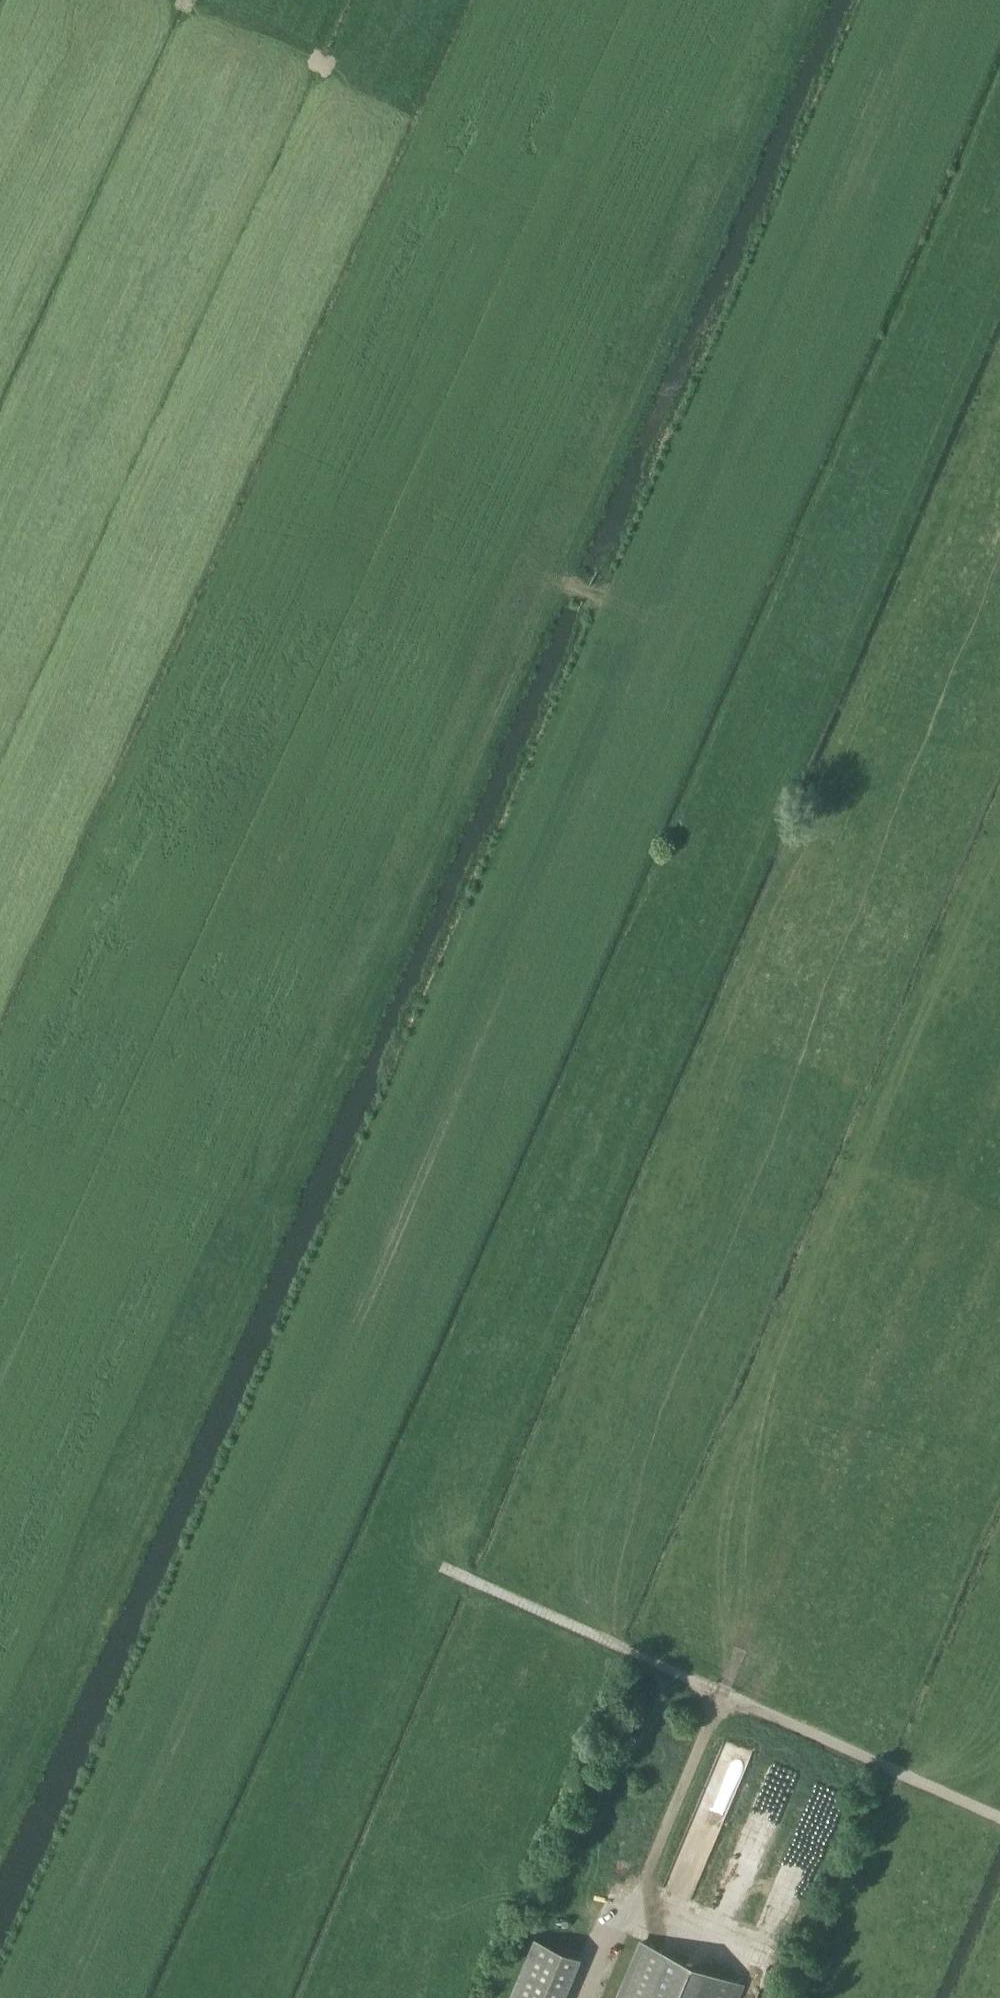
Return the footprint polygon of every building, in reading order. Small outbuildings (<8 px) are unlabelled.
[(581,1956),(536,1937),(511,1997),(563,1997),(581,1956)] [(742,1982),(644,1940),(620,1997),(735,1997),(742,1982)]
